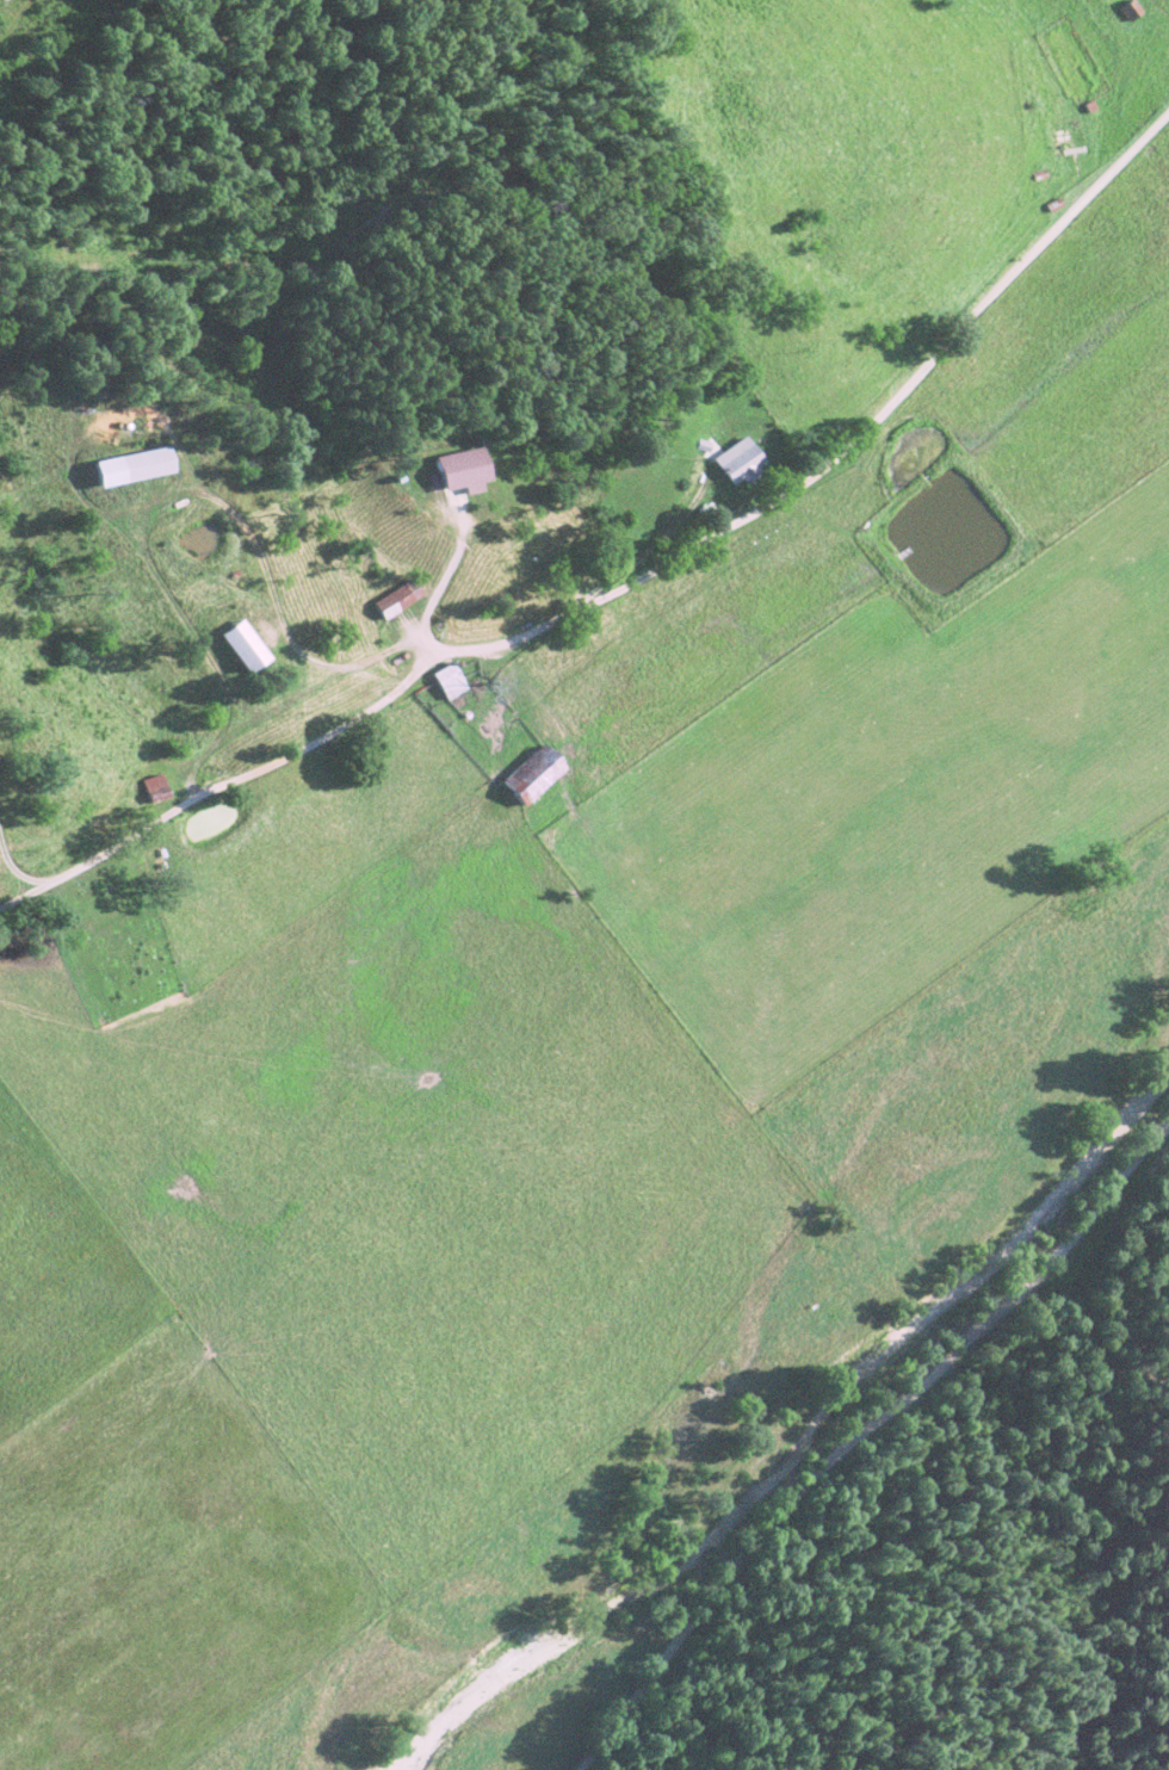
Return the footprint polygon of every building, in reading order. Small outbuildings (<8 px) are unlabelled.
[(1139,12),(1129,0),(1116,11),(1127,23),(1139,12)] [(727,490),(760,469),(741,439),(708,461),(727,490)] [(163,477),(158,450),(83,464),(88,490),(163,477)] [(481,484),(475,450),(427,459),(430,477),(422,479),(425,495),(455,490),(457,498),(475,494),(474,485),(481,484)] [(419,599),(409,581),(368,606),(378,623),(419,599)] [(258,663),(231,622),(209,637),(236,678),(258,663)] [(428,675),(440,703),(461,694),(449,666),(428,675)] [(497,785),(519,809),(559,771),(537,747),(497,785)]
